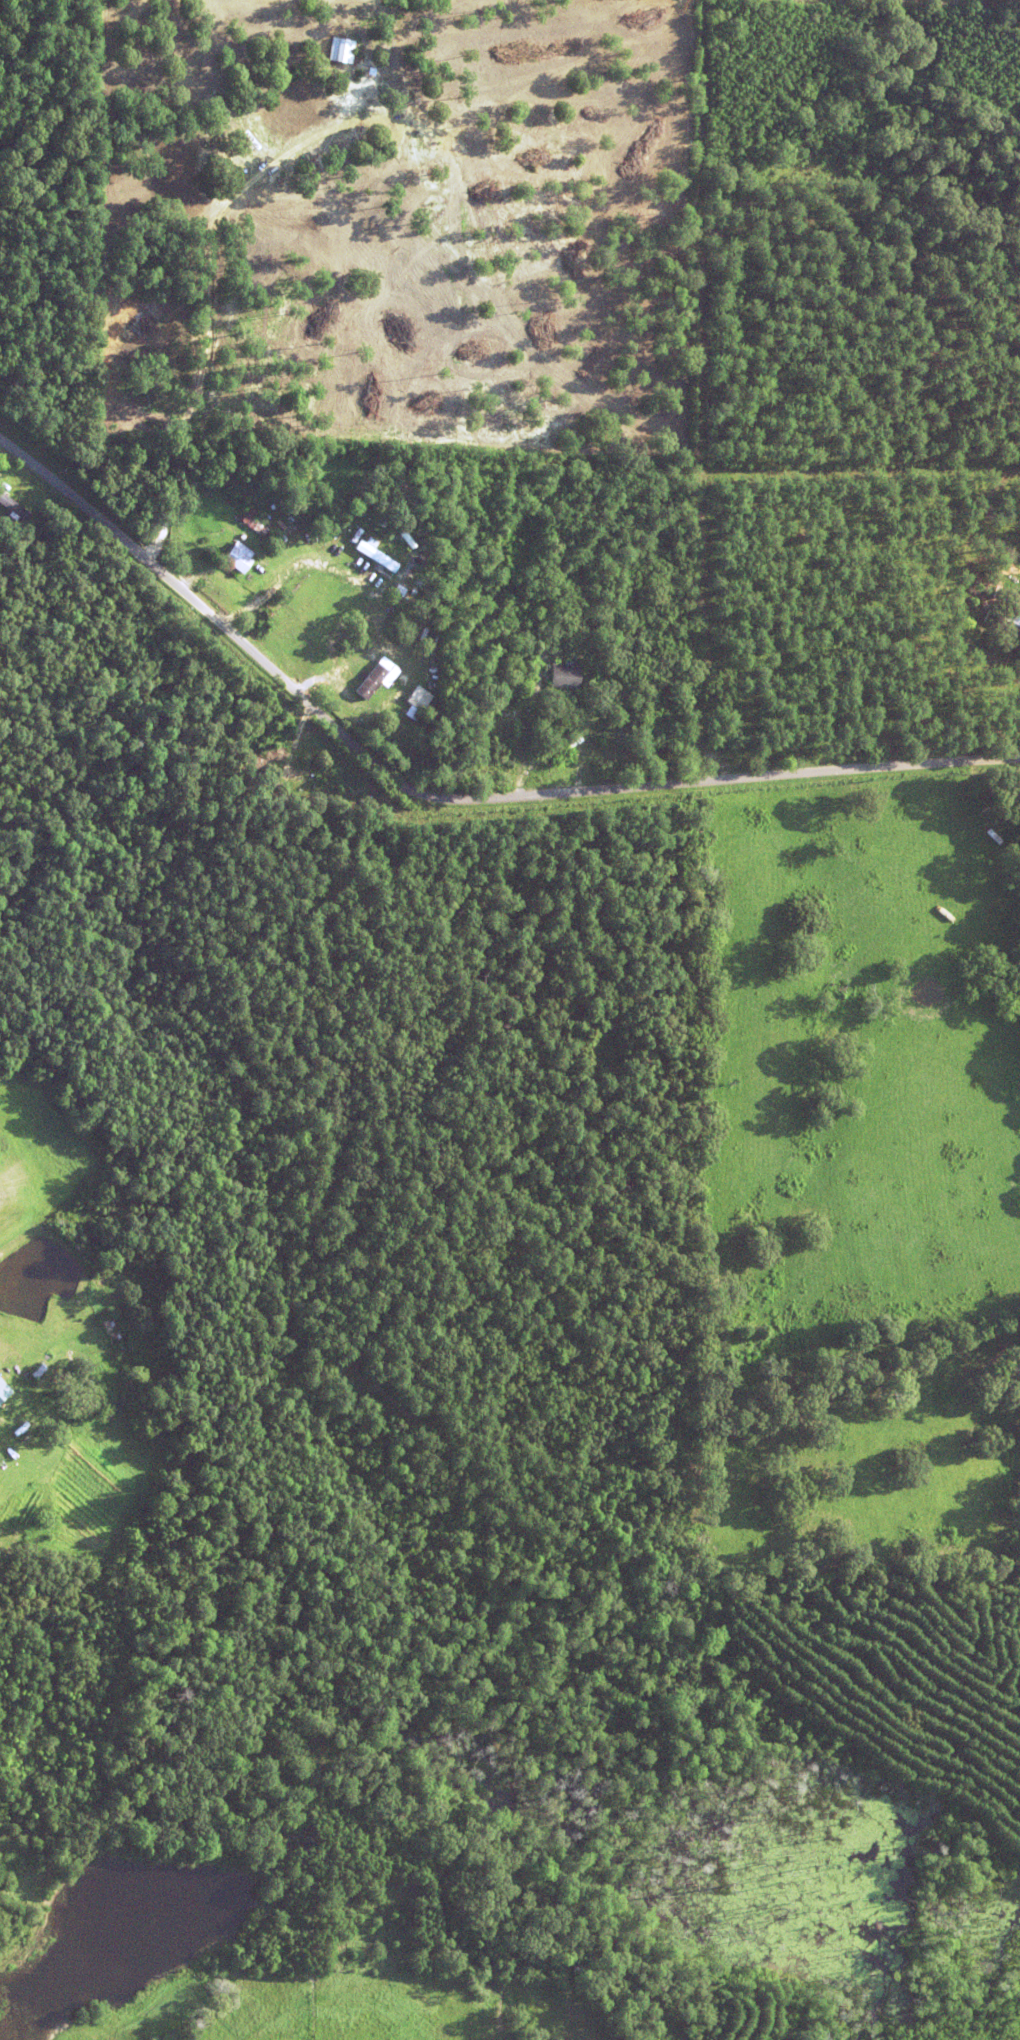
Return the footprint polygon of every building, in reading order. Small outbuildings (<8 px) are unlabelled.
[(324,60),(348,64),(352,41),(329,37),(324,60)] [(231,482),(232,479),(250,485),(249,489),(231,482)] [(231,492),(234,486),(259,498),(257,504),(231,492)] [(343,503),(352,491),(358,496),(350,508),(343,503)] [(261,537),(251,530),(250,531),(243,525),(237,517),(249,507),(255,514),(251,517),(267,530),(261,537)] [(282,525),(281,527),(278,524),(281,521),(280,520),(283,516),(293,526),(290,529),(289,528),(287,530),(282,525)] [(216,524),(218,520),(236,531),(234,535),(216,524)] [(372,549),(398,565),(392,574),(353,549),(359,540),(364,543),(367,538),(376,543),(372,549)] [(221,560),(236,541),(252,553),(248,559),(252,562),(241,575),(221,560)] [(990,597),(994,587),(1000,589),(996,599),(990,597)] [(380,657),(385,653),(393,664),(388,667),(380,657)] [(354,692),(377,664),(388,673),(365,701),(354,692)] [(548,688),(550,665),(579,667),(577,690),(548,688)] [(403,702),(407,704),(401,715),(413,722),(429,694),(412,685),(403,702)] [(991,793),(1005,790),(1006,795),(993,799),(991,793)] [(30,1376),(41,1366),(45,1371),(34,1381),(30,1376)] [(11,1394),(0,1404),(0,1381),(11,1394)]
